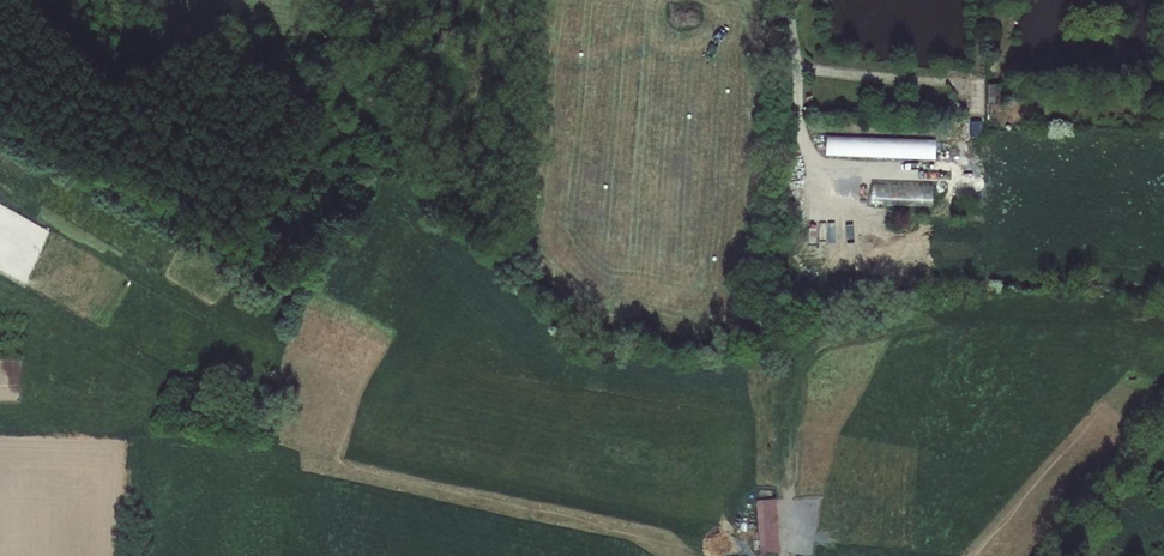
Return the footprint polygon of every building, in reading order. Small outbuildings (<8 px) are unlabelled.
[(829,136),(829,155),(938,158),(939,139),(829,136)] [(874,204),(935,206),(936,185),(874,184),(874,204)] [(759,497),(761,553),(781,552),(779,496),(759,497)]
